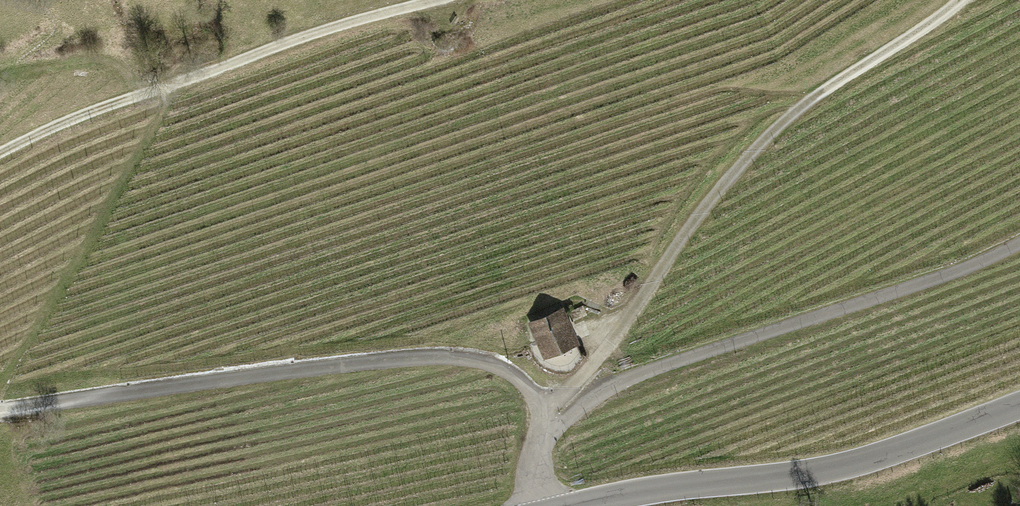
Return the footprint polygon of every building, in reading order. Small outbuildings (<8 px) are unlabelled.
[(572,306),(526,328),(546,369),(592,347),(572,306)]
